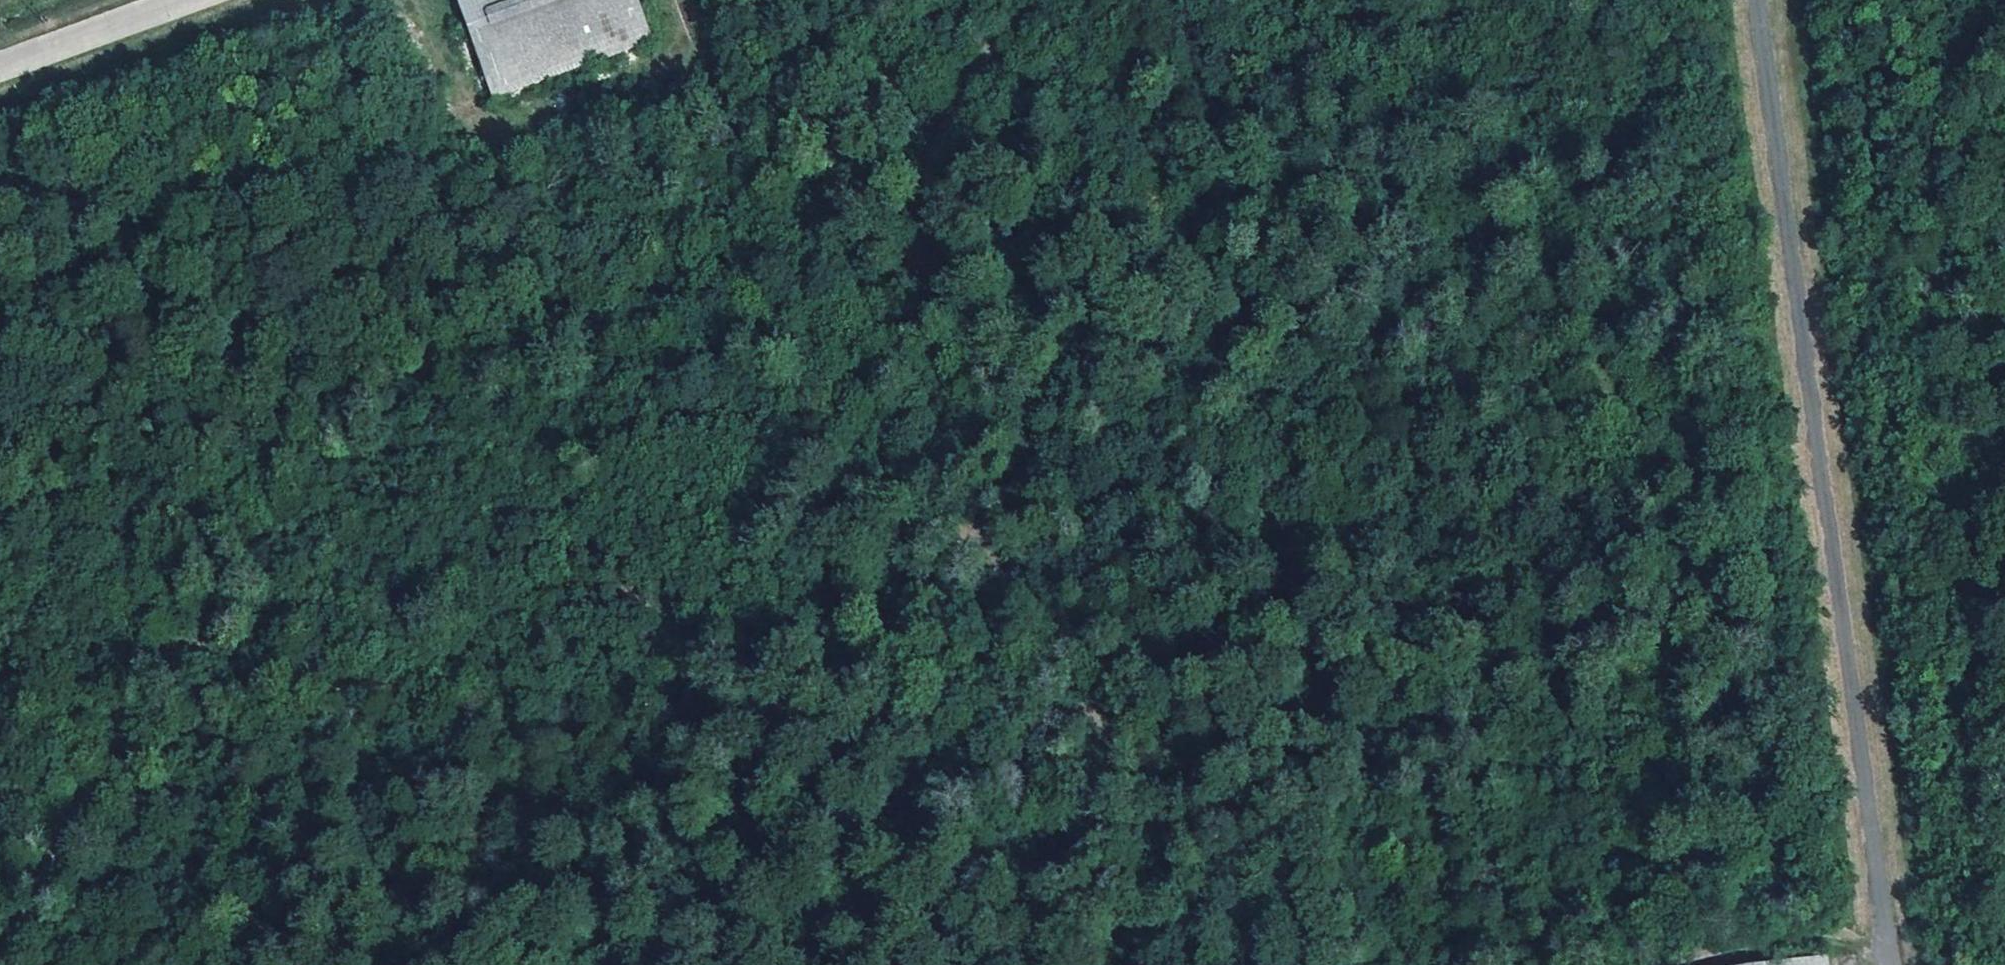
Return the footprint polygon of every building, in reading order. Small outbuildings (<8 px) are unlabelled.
[(493,97),(652,37),(638,0),(458,0),(493,97)]
